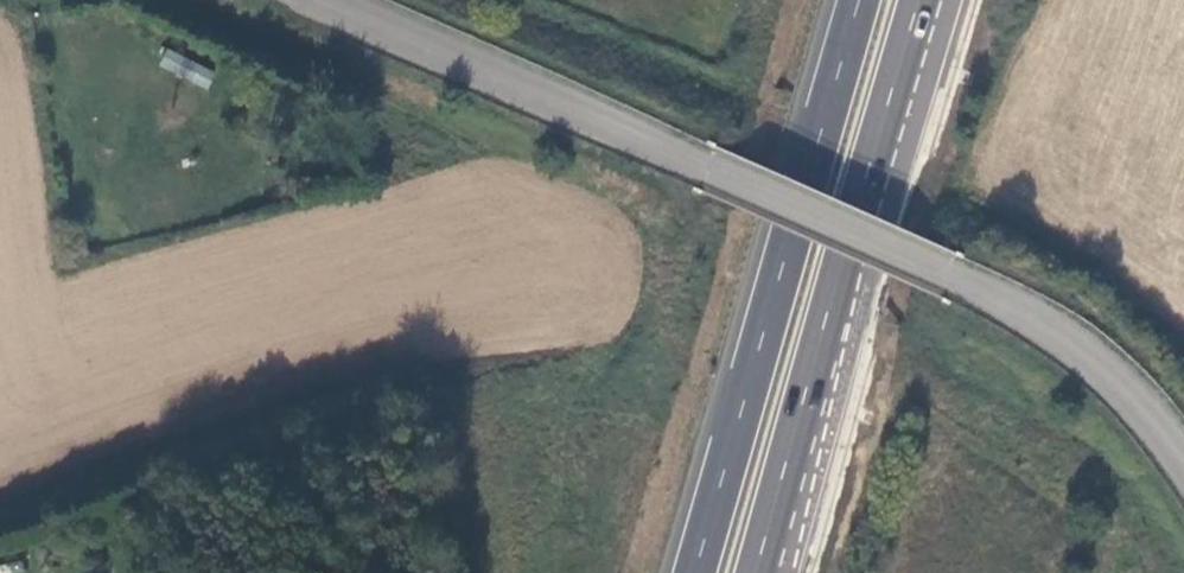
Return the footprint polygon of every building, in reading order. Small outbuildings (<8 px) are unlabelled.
[(209,87),(215,68),(163,51),(157,70),(209,87)]
